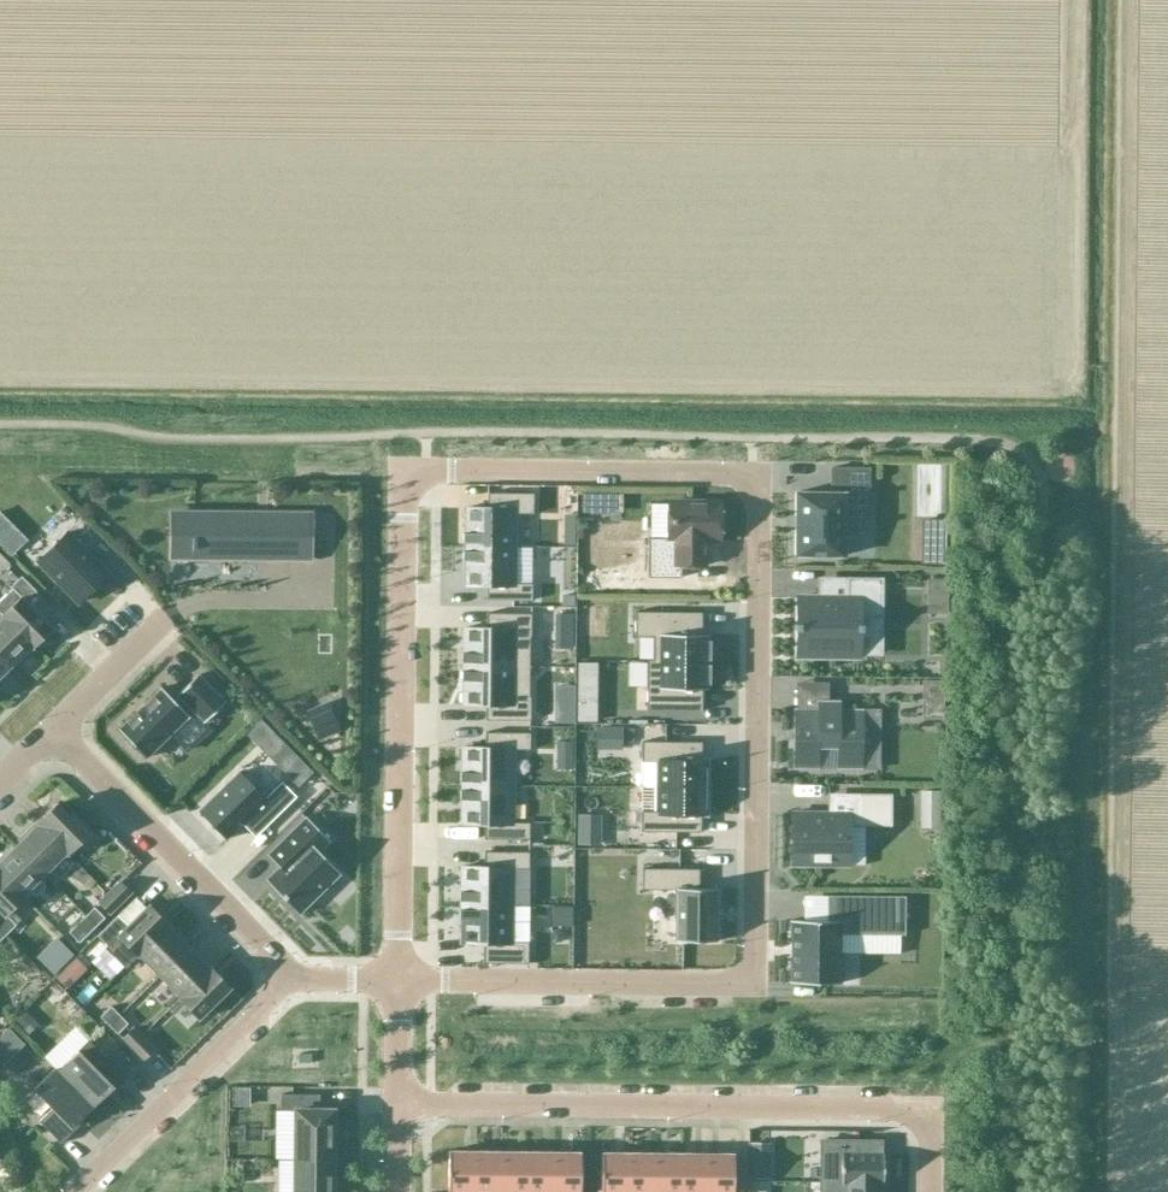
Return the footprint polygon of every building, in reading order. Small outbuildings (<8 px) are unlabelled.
[(1065,480),(1060,462),(1042,466),(1046,485),(1065,480)] [(831,493),(796,493),(795,556),(843,556),(844,507),(867,507),(868,469),(831,468),(831,493)] [(462,533),(462,542),(464,542),(464,547),(515,547),(516,514),(532,514),(532,494),(487,494),(487,509),(464,508),(464,534),(462,533)] [(720,504),(667,503),(667,539),(672,539),(672,566),(705,566),(706,540),(720,540),(720,504)] [(181,513),(181,531),(192,531),(192,559),(259,560),(259,559),(308,559),(309,515),(259,514),(259,513),(181,513)] [(108,574),(67,533),(37,562),(78,603),(108,574)] [(462,552),(462,560),(463,560),(463,585),(486,586),(486,601),(531,601),(531,584),(515,584),(515,547),(464,547),(464,552),(462,552)] [(0,601),(0,614),(2,616),(33,647),(52,629),(31,607),(41,597),(21,577),(9,588),(11,590),(0,601)] [(794,624),(794,630),(796,630),(796,656),(859,656),(860,631),(862,631),(862,625),(860,625),(860,618),(883,618),(883,578),(847,578),(847,599),(797,599),(796,624),(794,624)] [(635,612),(634,637),(653,637),(653,661),(647,661),(647,662),(707,662),(707,635),(700,635),(701,613),(635,612)] [(9,667),(20,656),(21,658),(33,647),(2,616),(0,614),(0,658),(9,667)] [(461,653),(461,662),(463,662),(463,667),(530,667),(529,667),(529,638),(530,638),(531,614),(486,614),(486,629),(463,629),(463,653),(461,653)] [(9,667),(0,658),(0,676),(9,667)] [(647,662),(646,711),(701,712),(701,690),(707,690),(707,662),(647,662)] [(461,671),(461,681),(463,681),(462,705),(485,706),(485,721),(530,721),(530,697),(529,697),(529,668),(530,668),(530,667),(463,667),(463,671),(461,671)] [(161,688),(118,730),(146,758),(189,716),(187,714),(192,709),(204,722),(225,702),(198,675),(178,695),(181,698),(176,703),(161,688)] [(862,770),(863,709),(839,709),(839,700),(817,700),(817,709),(793,708),(793,769),(819,770),(819,749),(836,749),(836,770),(862,770)] [(460,772),(460,781),(462,782),(462,786),(513,786),(513,750),(529,750),(530,733),(485,733),(485,748),(462,748),(462,772),(460,772)] [(641,742),(641,762),(657,762),(657,787),(706,788),(706,760),(700,760),(700,743),(641,742)] [(239,772),(198,812),(225,840),(259,807),(272,821),(296,797),(281,782),(265,798),(239,772)] [(460,790),(460,800),(461,800),(461,824),(484,824),(484,839),(529,840),(529,823),(513,823),(513,786),(462,786),(462,790),(460,790)] [(640,812),(640,832),(700,832),(700,815),(705,815),(706,788),(657,787),(657,812),(640,812)] [(792,813),(792,866),(847,866),(848,827),(891,827),(891,794),(859,794),(859,813),(792,813)] [(66,852),(65,853),(67,855),(80,842),(84,846),(94,836),(72,814),(69,817),(56,804),(37,823),(66,852)] [(281,866),(266,881),(298,914),(340,874),(318,852),(329,841),(306,818),(267,856),(268,858),(271,855),(281,866)] [(43,874),(65,853),(66,852),(37,823),(26,834),(27,836),(16,847),(43,874)] [(22,895),(43,874),(16,847),(5,857),(4,855),(0,859),(0,875),(21,896),(22,895)] [(459,891),(459,901),(460,901),(460,905),(512,906),(512,869),(528,869),(529,852),(483,852),(483,867),(461,867),(460,891),(459,891)] [(642,869),(641,890),(676,890),(675,942),(716,942),(717,889),(698,889),(699,870),(642,869)] [(81,870),(63,879),(73,901),(92,892),(81,870)] [(22,895),(21,896),(0,875),(0,934),(3,937),(21,920),(11,910),(24,897),(22,895)] [(109,914),(130,893),(119,883),(99,903),(109,914)] [(789,982),(789,983),(841,984),(841,982),(839,982),(840,935),(904,935),(905,897),(827,896),(827,921),(790,921),(790,922),(791,922),(791,982),(789,982)] [(117,916),(97,936),(107,946),(104,949),(123,968),(136,955),(137,956),(139,954),(138,953),(167,925),(149,905),(127,926),(117,916)] [(459,909),(459,919),(460,919),(460,944),(483,944),(482,964),(528,964),(528,942),(512,942),(512,906),(460,905),(460,909),(459,909)] [(96,927),(104,918),(94,908),(85,916),(96,927)] [(79,944),(96,927),(85,916),(68,933),(79,944)] [(160,976),(187,949),(176,938),(178,936),(167,925),(138,953),(139,954),(160,976)] [(181,998),(211,969),(200,958),(198,960),(187,949),(160,976),(181,997),(181,998)] [(181,998),(181,997),(179,999),(198,1019),(230,988),(211,969),(181,998)] [(108,1026),(119,1016),(110,1006),(99,1017),(108,1026)] [(108,1026),(116,1034),(127,1024),(119,1016),(108,1026)] [(121,1039),(141,1060),(152,1049),(132,1029),(121,1039)] [(57,1071),(91,1107),(111,1088),(114,1091),(129,1076),(107,1054),(104,1058),(88,1041),(57,1071)] [(311,1054),(298,1054),(298,1064),(311,1064),(311,1054)] [(91,1107),(57,1071),(54,1069),(34,1089),(52,1108),(39,1122),(60,1144),(75,1129),(72,1126),(91,1107)] [(319,1095),(280,1095),(280,1111),(295,1111),(294,1160),(333,1160),(333,1110),(319,1110),(319,1095)] [(828,1141),(822,1141),(821,1183),(878,1183),(878,1184),(883,1184),(884,1154),(869,1154),(869,1141),(828,1141)] [(448,1152),(448,1191),(475,1191),(475,1152),(448,1152)] [(475,1152),(475,1191),(501,1191),(501,1152),(475,1152)] [(501,1152),(501,1191),(527,1191),(527,1152),(501,1152)] [(527,1152),(527,1191),(553,1191),(553,1153),(527,1152)] [(553,1153),(553,1191),(580,1191),(581,1153),(553,1153)] [(601,1153),(601,1191),(628,1191),(628,1153),(601,1153)] [(628,1153),(628,1191),(654,1191),(654,1154),(628,1153)] [(654,1154),(654,1191),(680,1191),(680,1154),(654,1154)] [(680,1154),(680,1191),(706,1191),(706,1154),(680,1154)] [(706,1154),(706,1191),(733,1191),(734,1154),(706,1154)] [(333,1160),(294,1160),(294,1191),(332,1191),(333,1160)] [(878,1184),(878,1183),(821,1183),(821,1191),(878,1191),(878,1184)]
